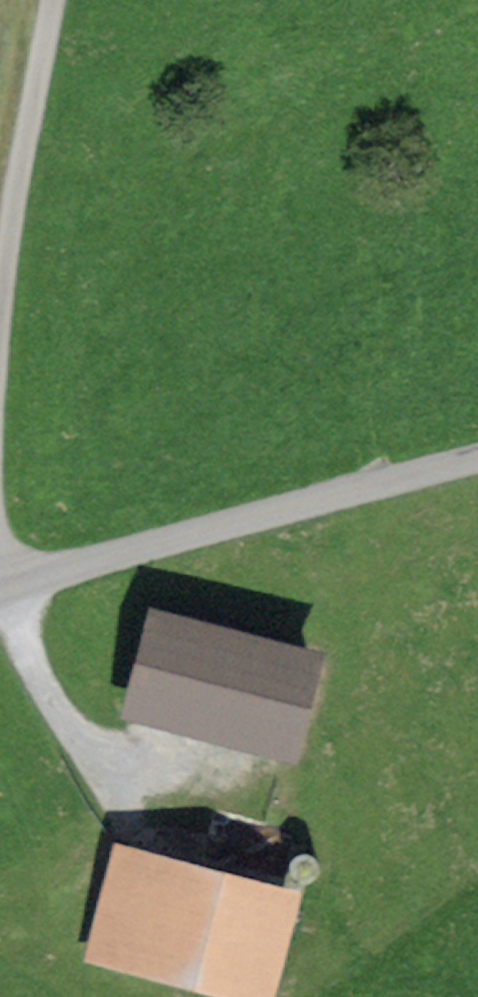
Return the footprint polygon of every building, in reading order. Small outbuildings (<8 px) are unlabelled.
[(299,749),(330,639),(156,591),(125,701),(299,749)] [(273,993),(306,877),(118,824),(85,940),(273,993)]
